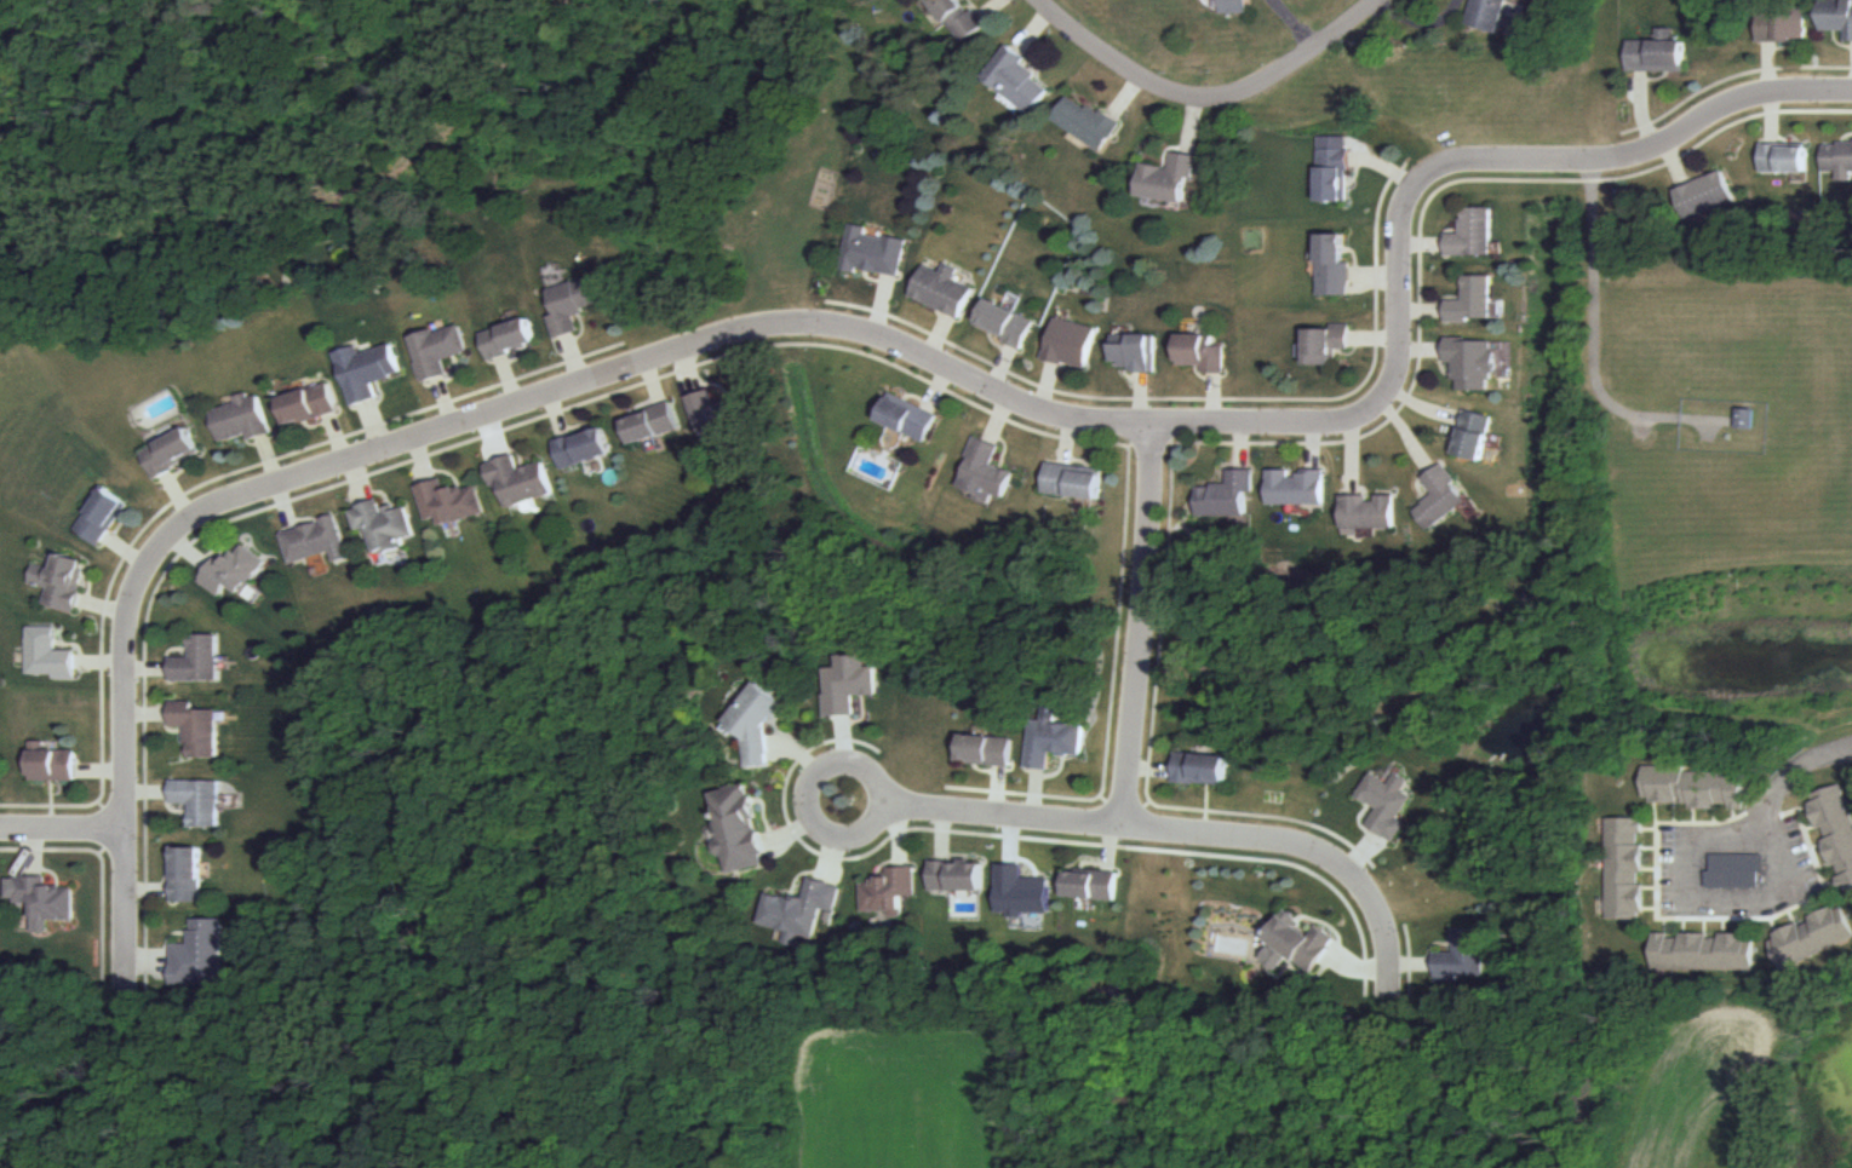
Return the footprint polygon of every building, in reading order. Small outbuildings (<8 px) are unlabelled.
[(964,44),(991,24),(977,7),(971,12),(962,0),(931,0),(964,44)] [(1225,11),(1252,11),(1252,0),(1225,0),(1225,11)] [(1468,23),(1501,34),(1511,0),(1475,0),(1468,23)] [(1823,31),(1823,0),(1851,0),(1851,41),(1848,41),(1848,31),(1823,31)] [(1761,13),(1808,15),(1808,39),(1799,39),(1799,42),(1771,41),(1760,41),(1761,13)] [(1628,39),(1655,39),(1655,28),(1672,28),(1672,39),(1687,39),(1687,73),(1641,73),(1628,73),(1628,39)] [(1011,46),(987,77),(1034,113),(1050,91),(1033,79),(1037,73),(1026,64),(1030,59),(1011,46)] [(1072,94),(1055,121),(1106,154),(1126,123),(1107,110),(1103,115),(1072,94)] [(1321,138),(1321,200),(1348,200),(1348,168),(1352,168),(1352,161),(1352,151),(1347,151),(1347,144),(1347,138),(1321,138)] [(1762,143),(1776,143),(1808,143),(1807,174),(1762,173),(1762,143)] [(1840,143),(1851,143),(1851,171),(1825,171),(1825,145),(1840,145),(1840,143)] [(1175,151),(1172,166),(1147,162),(1142,195),(1194,203),(1202,155),(1175,151)] [(1675,190),(1685,186),(1722,171),(1736,202),(1688,221),(1675,190)] [(1466,206),(1466,218),(1462,218),(1462,231),(1449,231),(1449,244),(1449,254),(1493,254),(1493,206),(1466,206)] [(850,225),(871,230),(868,236),(887,241),(888,235),(911,241),(901,277),(887,274),(860,267),(859,275),(839,270),(850,225)] [(1321,235),(1321,293),(1353,293),(1353,280),(1353,263),(1347,263),(1347,235),(1321,235)] [(925,265),(941,274),(945,264),(959,271),(957,278),(975,288),(959,320),(950,315),(910,295),(925,265)] [(1449,299),(1468,298),(1467,275),(1492,274),(1493,317),(1450,318),(1450,311),(1449,299)] [(557,340),(550,317),(557,316),(549,290),(597,276),(606,304),(575,312),(581,332),(567,336),(557,340)] [(988,297),(1040,321),(1038,324),(1026,351),(1014,345),(1004,340),(1007,336),(976,323),(987,299),(988,297)] [(1056,316),(1100,327),(1089,367),(1068,361),(1068,364),(1056,361),(1045,358),(1056,316)] [(481,335),(532,318),(541,344),(498,359),(491,362),(481,335)] [(1313,329),(1335,329),(1335,324),(1353,324),(1353,338),(1354,346),(1340,346),(1340,357),(1335,357),(1335,363),(1313,363),(1313,329)] [(408,339),(423,384),(435,379),(449,375),(446,363),(471,355),(461,327),(437,335),(435,330),(408,339)] [(1114,333),(1158,333),(1157,370),(1142,370),(1133,370),(1133,366),(1124,366),(1124,361),(1114,359),(1114,333)] [(1181,333),(1215,333),(1215,345),(1227,345),(1227,372),(1216,372),(1205,372),(1205,364),(1181,364),(1181,333)] [(1449,336),(1470,336),(1470,340),(1493,340),(1493,351),(1500,351),(1500,370),(1495,370),(1495,389),(1461,389),(1461,379),(1456,380),(1456,362),(1449,362),(1449,350),(1449,336)] [(336,356),(360,349),(362,353),(394,344),(405,375),(372,386),(377,399),(363,403),(351,407),(336,356)] [(280,401),(329,385),(339,412),(325,416),(288,427),(280,401)] [(688,397),(698,428),(719,421),(726,439),(750,432),(740,401),(718,408),(712,389),(696,393),(688,397)] [(211,412),(239,403),(236,398),(250,393),(251,398),(259,396),(273,433),(259,438),(251,441),(248,436),(222,444),(211,412)] [(894,393),(882,420),(928,442),(940,414),(930,410),(894,393)] [(627,424),(649,415),(647,408),(659,404),(671,399),(682,432),(635,447),(627,424)] [(1738,408),(1755,409),(1754,428),(1737,427),(1738,408)] [(1469,410),(1467,419),(1458,451),(1485,459),(1496,418),(1469,410)] [(142,454),(190,428),(202,453),(173,467),(176,471),(166,476),(156,482),(142,454)] [(555,445),(564,442),(608,428),(617,456),(563,472),(555,445)] [(975,435),(954,484),(976,494),(975,497),(992,505),(994,496),(1004,500),(1015,472),(994,464),(1002,445),(990,441),(975,435)] [(484,466),(498,462),(515,456),(520,471),(545,464),(554,495),(508,508),(500,485),(492,488),(484,466)] [(1049,461),(1067,464),(1106,468),(1101,500),(1045,493),(1049,461)] [(1445,464),(1473,500),(1433,530),(1417,511),(1439,494),(1427,478),(1437,470),(1445,464)] [(1229,468),(1229,482),(1214,482),(1214,485),(1200,485),(1200,516),(1257,514),(1257,468),(1244,468),(1229,468)] [(1269,468),(1292,468),(1292,476),(1301,476),(1301,470),(1315,470),(1328,470),(1329,505),(1271,505),(1269,468)] [(415,487),(428,483),(443,478),(447,490),(476,482),(486,514),(446,527),(443,518),(426,523),(415,487)] [(78,530),(108,489),(130,505),(105,537),(99,546),(78,530)] [(1344,494),(1355,494),(1371,494),(1371,500),(1381,500),(1381,494),(1400,494),(1400,528),(1361,528),(1361,533),(1344,533),(1344,494)] [(350,511),(362,507),(380,501),(383,510),(407,501),(418,536),(405,541),(407,548),(375,558),(367,531),(359,535),(350,511)] [(280,534),(292,530),(337,516),(350,559),(336,564),(332,552),(291,565),(280,534)] [(197,581),(210,568),(217,559),(223,564),(235,551),(239,553),(246,545),(266,563),(250,583),(253,586),(246,594),(233,583),(218,599),(197,581)] [(61,556),(57,569),(36,563),(30,585),(50,591),(45,604),(78,614),(81,602),(84,591),(81,589),(88,564),(61,556)] [(28,627),(28,675),(52,675),(52,680),(76,680),(76,664),(76,651),(58,651),(58,627),(28,627)] [(172,658),(193,658),(193,637),(222,635),(222,681),(172,683),(172,669),(172,658)] [(878,693),(877,665),(867,665),(867,653),(837,654),(838,666),(824,666),(827,715),(856,713),(855,694),(878,693)] [(758,685),(728,723),(747,738),(749,747),(750,771),(774,769),(773,750),(772,729),(787,708),(758,685)] [(173,703),(196,703),(196,710),(220,710),(220,758),(188,758),(189,727),(173,727),(173,714),(173,703)] [(1027,765),(1033,719),(1043,720),(1044,715),(1059,717),(1059,723),(1086,725),(1083,755),(1053,752),(1050,767),(1038,766),(1027,765)] [(963,732),(1015,738),(1011,765),(1000,764),(961,760),(963,732)] [(29,742),(45,742),(45,752),(76,752),(75,772),(75,782),(48,782),(29,782),(29,742)] [(1177,750),(1229,756),(1227,784),(1175,779),(1175,771),(1177,750)] [(1646,766),(1646,798),(1652,798),(1652,802),(1656,802),(1675,802),(1680,802),(1680,798),(1685,798),(1685,809),(1695,809),(1716,809),(1721,809),(1721,804),(1731,804),(1731,809),(1735,809),(1747,809),(1747,771),(1687,771),(1687,766),(1646,766)] [(1366,824),(1394,841),(1406,822),(1396,816),(1416,784),(1396,771),(1389,782),(1371,771),(1356,794),(1377,807),(1366,824)] [(171,781),(222,782),(220,829),(191,829),(193,806),(171,805),(171,794),(171,781)] [(1842,784),(1851,811),(1851,887),(1842,891),(1840,881),(1839,878),(1842,876),(1839,865),(1834,868),(1833,864),(1825,844),(1824,840),(1828,838),(1824,828),(1819,830),(1818,825),(1812,807),(1811,802),(1814,801),(1812,795),(1842,784)] [(711,794),(750,786),(753,799),(758,798),(763,818),(756,821),(759,834),(767,832),(768,841),(772,855),(764,856),(768,868),(730,876),(711,794)] [(1645,818),(1645,829),(1645,833),(1640,833),(1640,845),(1645,845),(1645,848),(1645,869),(1645,873),(1640,873),(1640,885),(1646,885),(1646,888),(1646,909),(1646,914),(1641,914),(1641,919),(1609,919),(1609,818),(1645,818)] [(172,902),(172,891),(172,880),(177,880),(177,850),(203,850),(205,884),(202,884),(202,904),(179,904),(179,902),(172,902)] [(1707,886),(1759,886),(1759,871),(1765,871),(1765,852),(1712,853),(1712,869),(1707,869),(1707,886)] [(931,862),(945,862),(959,862),(959,859),(970,859),(970,863),(984,863),(984,892),(931,892),(931,862)] [(1067,868),(1105,871),(1118,873),(1114,902),(1065,896),(1067,868)] [(865,884),(893,884),(893,869),(900,869),(916,869),(917,898),(906,898),(907,914),(902,920),(896,920),(891,917),(890,914),(865,914),(865,884)] [(13,879),(30,880),(46,880),(46,887),(78,888),(78,924),(33,922),(34,907),(13,907),(13,879)] [(812,880),(807,898),(768,888),(758,926),(790,934),(787,945),(799,948),(802,936),(816,939),(824,911),(837,914),(844,888),(824,884),(812,880)] [(1842,909),(1851,930),(1851,940),(1787,971),(1773,943),(1778,940),(1776,936),(1779,933),(1796,926),(1800,924),(1802,928),(1811,924),(1808,919),(1813,916),(1831,908),(1836,905),(1839,911),(1842,909)] [(1288,909),(1267,937),(1313,972),(1329,951),(1337,939),(1319,926),(1312,936),(1296,924),(1300,919),(1288,909)] [(172,947),(190,947),(190,932),(194,931),(194,922),(223,921),(224,986),(173,988),(172,965),(172,947)] [(1437,953),(1456,953),(1456,930),(1485,928),(1486,976),(1461,976),(1461,982),(1437,982),(1437,965),(1437,953)] [(1656,933),(1667,933),(1672,933),(1672,937),(1680,937),(1680,933),(1685,933),(1705,933),(1710,933),(1710,937),(1721,937),(1721,933),(1725,933),(1745,933),(1755,933),(1755,971),(1656,970),(1656,933)]
